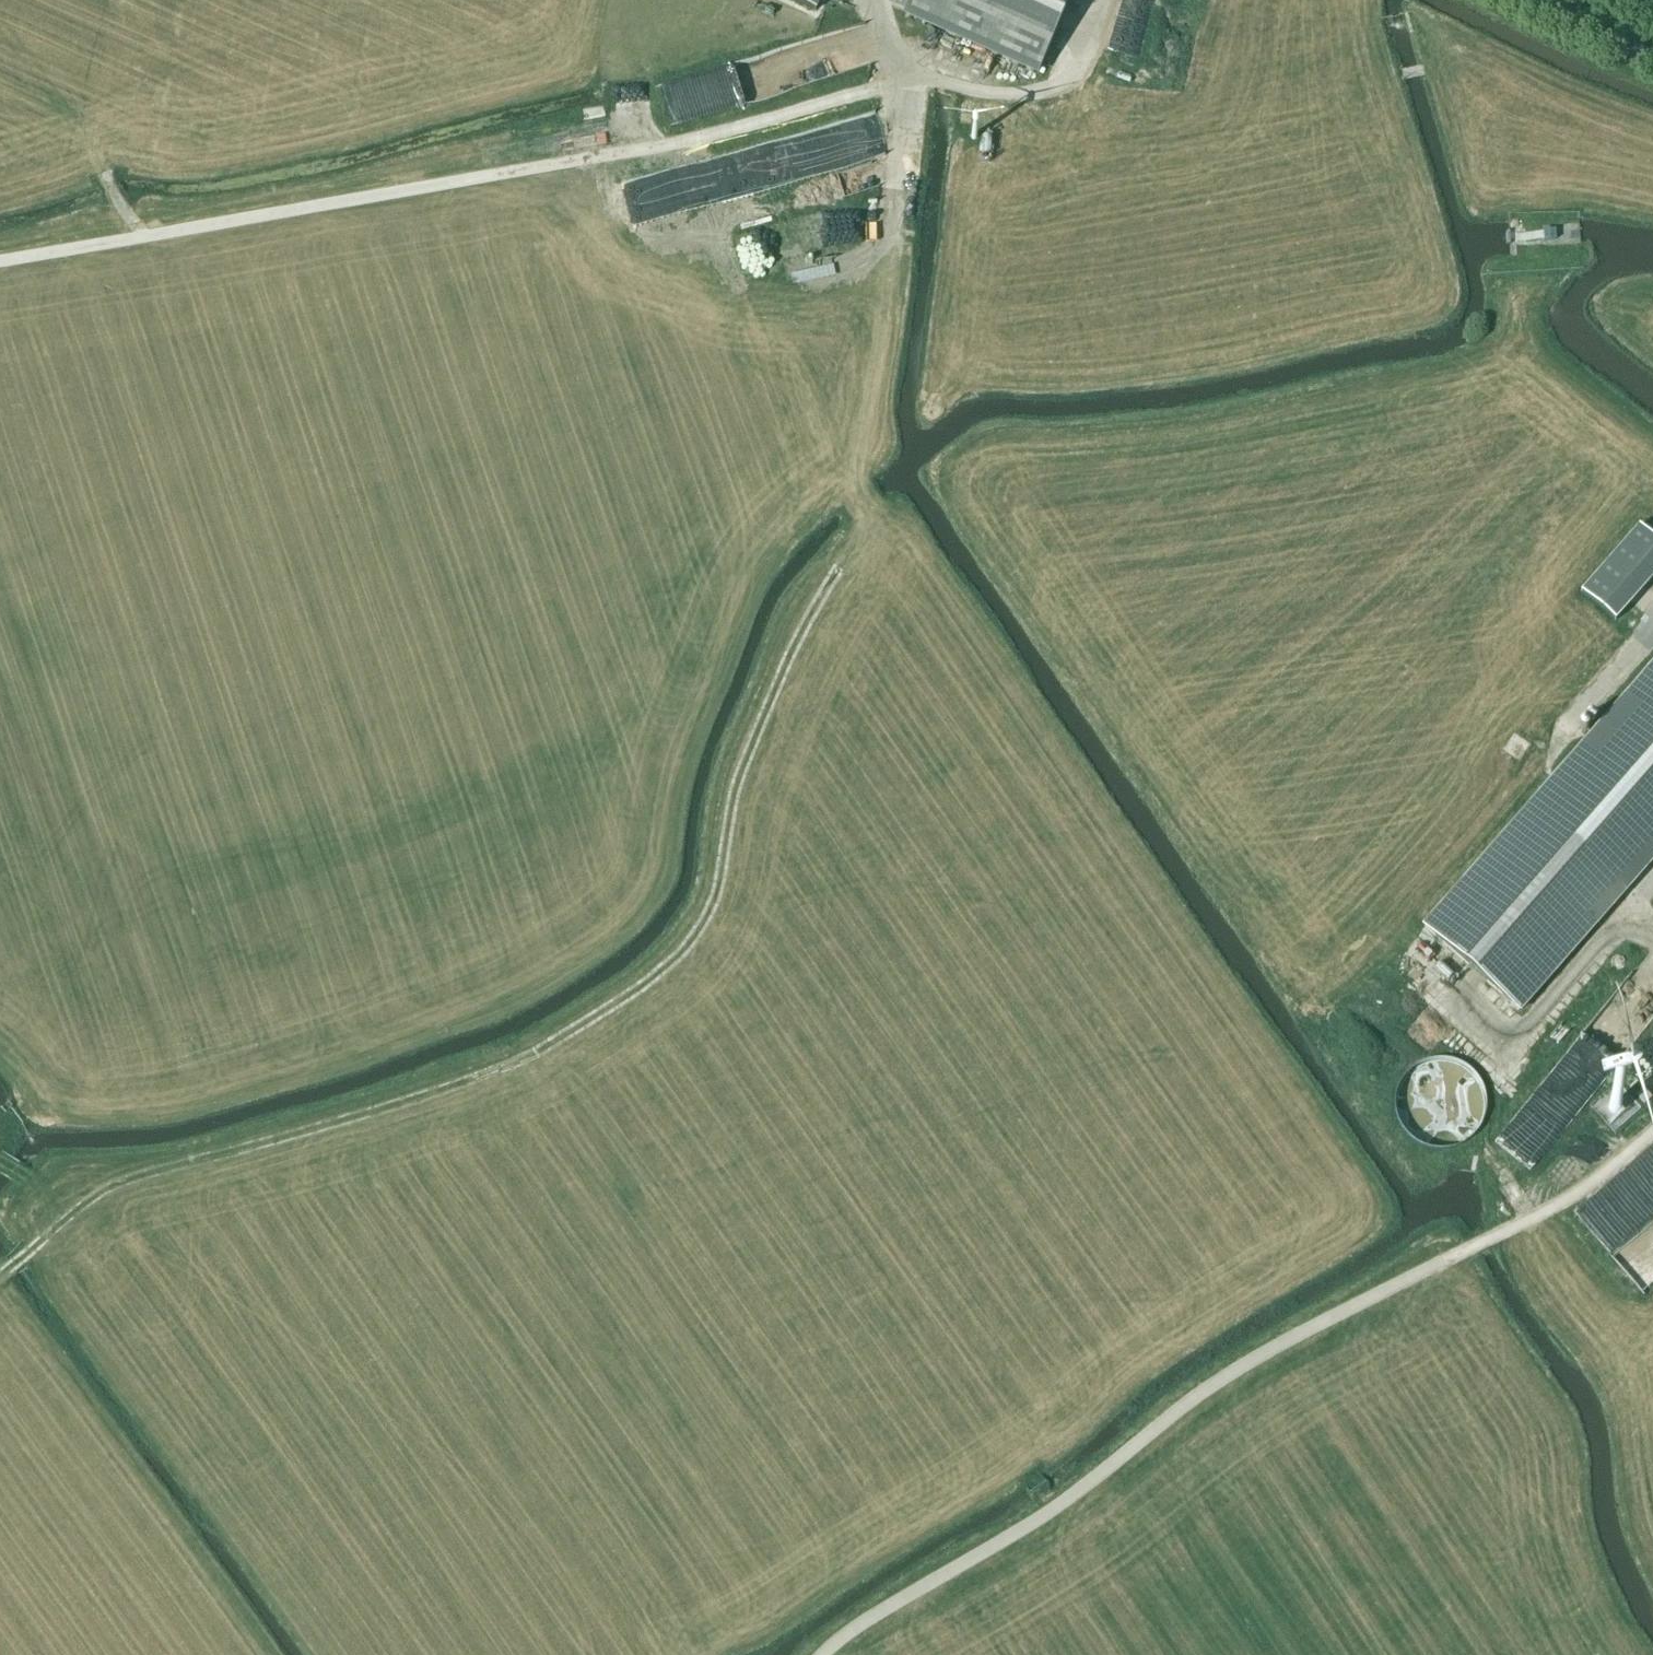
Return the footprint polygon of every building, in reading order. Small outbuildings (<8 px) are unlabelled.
[(801,12),(836,5),(835,0),(799,0),(801,12)] [(1039,72),(1071,0),(895,0),(893,5),(906,11),(905,12),(1039,72)] [(867,215),(844,220),(846,229),(869,224),(867,215)] [(812,223),(812,234),(838,234),(838,223),(812,223)] [(1628,640),(1652,611),(1652,547),(1651,545),(1595,612),(1628,640)] [(1421,927),(1521,1013),(1627,891),(1625,890),(1652,857),(1652,665),(1421,927)]
